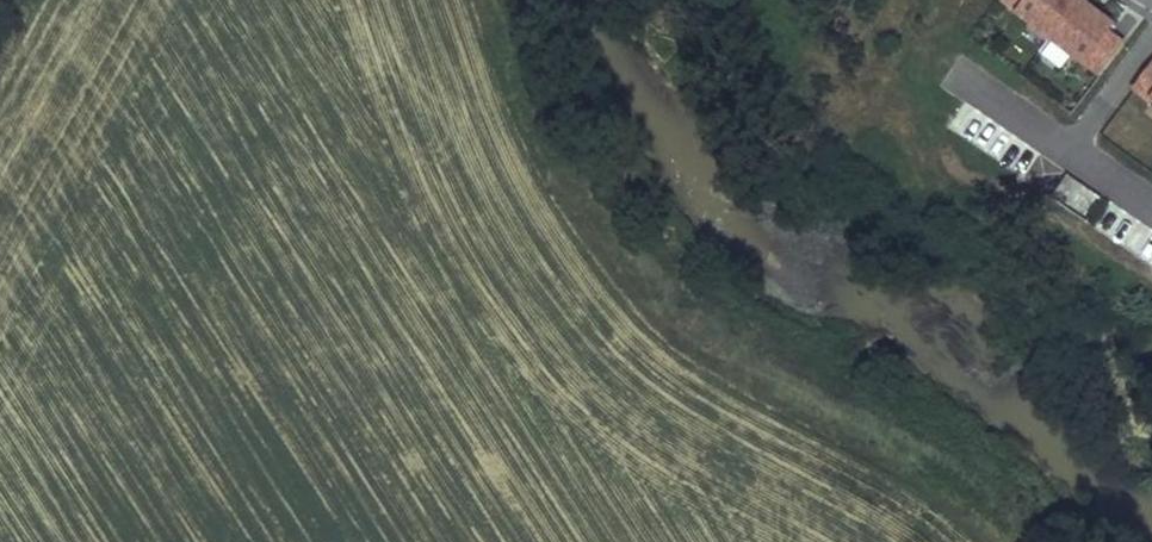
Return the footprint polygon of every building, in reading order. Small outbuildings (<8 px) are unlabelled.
[(1004,1),(1052,40),(1081,2),(1078,0),(1004,0),(1004,1)] [(1081,2),(1052,40),(1054,41),(1073,56),(1102,76),(1125,46),(1108,33),(1113,26),(1081,2)] [(1073,56),(1054,41),(1042,56),(1062,71),(1073,56)] [(1136,91),(1151,104),(1151,69),(1136,91)]
